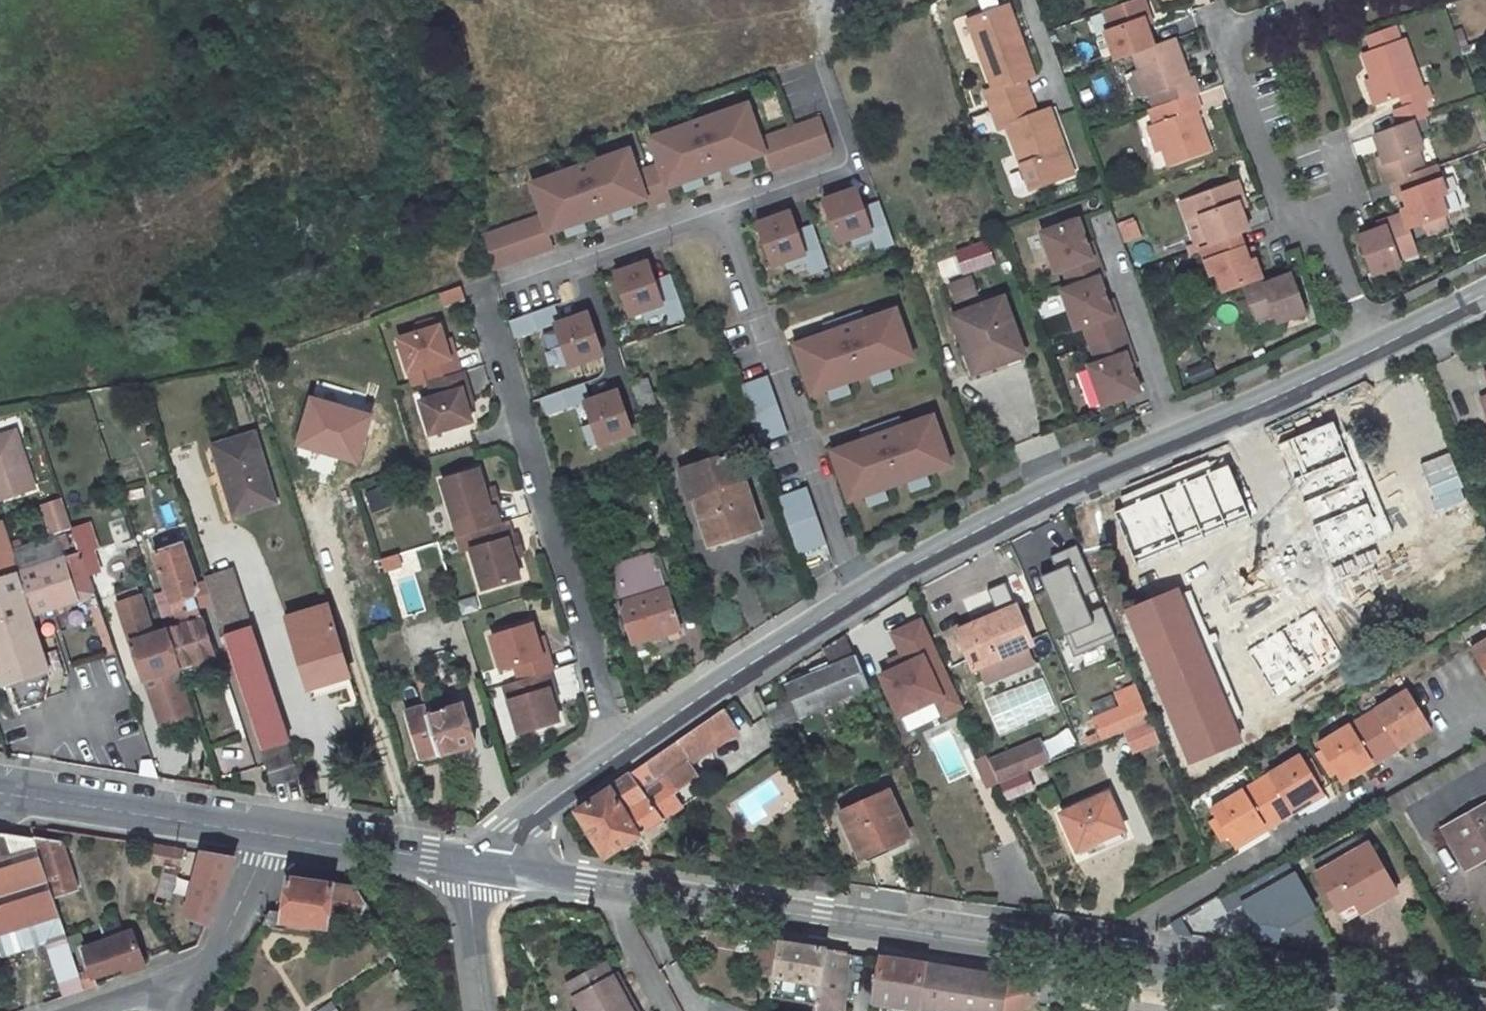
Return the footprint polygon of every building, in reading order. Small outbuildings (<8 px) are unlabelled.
[(978,9),(994,5),(993,0),(976,0),(978,9)] [(1134,56),(1153,49),(1144,20),(1149,18),(1143,0),(1142,0),(1104,13),(1110,31),(1106,33),(1117,62),(1134,56)] [(1008,6),(969,21),(994,89),(986,92),(992,109),(1030,95),(1024,79),(1034,76),(1008,6)] [(1153,49),(1134,56),(1140,74),(1148,95),(1159,91),(1166,107),(1193,97),(1199,94),(1194,79),(1189,81),(1184,68),(1181,69),(1178,61),(1181,59),(1175,41),(1153,49)] [(1401,129),(1416,124),(1429,119),(1422,103),(1432,99),(1428,88),(1423,89),(1407,42),(1366,57),(1383,103),(1400,97),(1405,110),(1396,113),(1401,129)] [(1148,95),(1140,74),(1127,78),(1134,100),(1148,95)] [(1383,103),(1375,81),(1366,85),(1374,107),(1383,103)] [(1030,95),(992,109),(999,129),(1007,126),(1030,189),(1073,174),(1050,109),(1037,114),(1030,95)] [(1193,97),(1166,107),(1150,113),(1154,127),(1168,167),(1207,153),(1201,135),(1197,136),(1194,128),(1198,127),(1193,113),(1198,111),(1193,97)] [(664,185),(761,158),(746,103),(631,135),(634,147),(521,178),(532,216),(478,231),(488,268),(552,250),(547,231),(668,198),(664,185)] [(770,174),(830,150),(816,114),(756,138),(770,174)] [(1388,185),(1398,181),(1424,172),(1418,154),(1425,152),(1416,124),(1401,129),(1377,137),(1387,166),(1382,167),(1388,185)] [(1154,127),(1146,130),(1153,152),(1162,149),(1154,127)] [(1402,214),(1404,218),(1408,231),(1447,217),(1440,198),(1447,196),(1437,167),(1424,172),(1398,181),(1408,212),(1402,214)] [(813,198),(832,247),(866,234),(873,251),(892,244),(875,200),(860,206),(851,184),(813,198)] [(1210,248),(1241,237),(1248,234),(1238,205),(1244,203),(1237,186),(1199,199),(1204,217),(1199,219),(1210,248)] [(1440,198),(1447,217),(1462,212),(1455,193),(1447,196),(1440,198)] [(759,270),(784,265),(786,278),(822,271),(813,224),(792,229),(788,211),(749,218),(759,270)] [(1123,243),(1140,238),(1133,217),(1117,222),(1123,243)] [(1387,230),(1359,240),(1373,279),(1375,279),(1401,270),(1399,262),(1417,256),(1413,246),(1408,231),(1404,218),(1385,225),(1387,230)] [(1086,245),(1077,220),(1040,233),(1055,271),(1063,268),(1070,287),(1098,277),(1103,275),(1096,255),(1091,257),(1086,245)] [(1224,295),(1245,287),(1263,281),(1256,262),(1250,264),(1241,237),(1210,248),(1201,251),(1211,278),(1217,276),(1224,295)] [(1091,243),(1086,245),(1091,257),(1096,255),(1091,243)] [(645,259),(605,270),(619,320),(658,309),(662,324),(680,319),(667,274),(651,279),(645,259)] [(944,282),(949,302),(975,296),(970,276),(944,282)] [(1107,302),(1098,277),(1070,287),(1061,290),(1075,328),(1084,325),(1091,344),(1123,332),(1116,312),(1112,314),(1107,302)] [(1280,327),(1307,318),(1293,279),(1265,288),(1263,281),(1245,287),(1258,327),(1277,320),(1280,327)] [(437,294),(441,308),(463,301),(458,286),(437,294)] [(1004,299),(954,317),(973,372),(1024,355),(1004,299)] [(1112,300),(1107,302),(1112,314),(1116,312),(1112,300)] [(552,306),(506,320),(512,339),(547,328),(560,370),(600,358),(585,310),(556,318),(552,306)] [(895,308),(784,339),(800,395),(911,364),(895,308)] [(418,331),(435,327),(432,315),(415,320),(418,331)] [(399,337),(409,369),(421,366),(426,382),(430,381),(460,371),(455,354),(449,356),(443,338),(440,325),(435,327),(418,331),(399,337)] [(1131,352),(1123,332),(1091,344),(1098,363),(1089,366),(1103,404),(1121,398),(1139,391),(1130,366),(1126,354),(1131,352)] [(455,354),(450,336),(443,338),(449,356),(455,354)] [(1131,352),(1126,354),(1130,366),(1135,364),(1131,352)] [(470,405),(464,387),(472,385),(467,370),(460,371),(430,381),(435,395),(425,399),(435,432),(474,420),(470,405)] [(765,375),(734,385),(753,443),(784,433),(765,375)] [(634,382),(644,418),(658,413),(647,378),(634,382)] [(464,387),(470,405),(478,403),(472,385),(464,387)] [(544,415),(576,405),(590,449),(628,437),(612,388),(585,396),(581,385),(538,398),(544,415)] [(370,417),(312,400),(299,444),(357,462),(370,417)] [(822,446),(839,503),(905,484),(907,492),(926,486),(922,475),(948,468),(931,413),(822,446)] [(35,490),(17,433),(0,438),(0,502),(35,490)] [(214,447),(235,515),(275,503),(254,435),(214,447)] [(693,497),(709,544),(739,534),(740,538),(760,530),(735,453),(690,468),(698,495),(693,497)] [(1328,484),(1349,536),(1402,514),(1380,463),(1367,468),(1364,478),(1366,484),(1356,488),(1353,482),(1345,477),(1328,484)] [(489,506),(483,486),(478,470),(441,482),(453,520),(460,517),(465,532),(474,530),(500,522),(494,505),(489,506)] [(498,503),(492,483),(483,486),(489,506),(494,505),(498,503)] [(829,559),(806,486),(774,496),(787,538),(786,538),(796,569),(829,559)] [(381,487),(362,493),(369,513),(388,506),(381,487)] [(73,529),(63,500),(43,507),(53,536),(73,529)] [(471,549),(482,588),(518,577),(511,557),(505,538),(511,536),(506,520),(500,522),(474,530),(479,546),(471,549)] [(63,559),(61,551),(69,549),(65,536),(12,554),(11,550),(2,524),(0,525),(0,580),(63,559)] [(91,526),(74,532),(81,553),(93,549),(98,547),(91,526)] [(166,630),(180,670),(216,658),(199,606),(212,601),(212,598),(207,584),(198,587),(185,543),(173,547),(169,533),(149,539),(178,626),(166,630)] [(505,538),(511,557),(521,554),(515,535),(511,536),(505,538)] [(103,542),(103,555),(125,554),(125,542),(103,542)] [(1073,546),(1047,556),(1052,570),(1033,578),(1068,668),(1114,650),(1073,546)] [(81,553),(89,576),(101,572),(93,549),(81,553)] [(63,559),(0,580),(0,677),(2,684),(5,684),(14,709),(46,698),(50,677),(29,615),(94,592),(89,576),(81,553),(63,559)] [(665,591),(653,553),(613,566),(619,586),(618,587),(623,604),(621,604),(633,644),(649,639),(652,648),(669,644),(666,634),(679,630),(667,591),(665,591)] [(287,740),(263,668),(238,591),(232,571),(205,580),(207,584),(212,598),(212,601),(237,676),(261,748),(273,784),(299,776),(287,740)] [(287,618),(302,665),(309,663),(315,683),(347,673),(327,606),(287,618)] [(1032,644),(1016,608),(958,632),(974,669),(988,663),(994,676),(1022,664),(1017,650),(1032,644)] [(148,636),(140,611),(123,616),(144,681),(162,676),(166,689),(156,692),(164,716),(192,707),(180,670),(166,630),(148,636)] [(969,712),(927,618),(893,631),(910,670),(890,680),(913,734),(969,712)] [(490,633),(500,666),(514,662),(519,679),(548,670),(552,669),(548,653),(541,655),(536,637),(531,621),(490,633)] [(825,647),(832,665),(856,655),(847,633),(825,647)] [(548,653),(542,635),(536,637),(541,655),(548,653)] [(1468,653),(1485,684),(1485,643),(1468,653)] [(880,674),(870,649),(856,655),(867,679),(880,674)] [(856,655),(832,665),(786,684),(791,697),(765,709),(774,728),(870,687),(856,655)] [(503,683),(518,730),(558,718),(552,698),(548,686),(553,685),(548,670),(519,679),(503,683)] [(427,715),(436,712),(424,671),(414,674),(424,708),(427,715)] [(162,676),(144,681),(159,725),(194,713),(192,707),(164,716),(156,692),(166,689),(162,676)] [(981,699),(995,734),(1055,711),(1042,676),(981,699)] [(548,686),(552,698),(557,696),(553,685),(548,686)] [(1437,718),(1418,686),(1324,743),(1343,775),(1376,756),(1378,760),(1406,744),(1403,738),(1437,718)] [(462,704),(436,712),(427,715),(424,708),(405,714),(420,762),(439,756),(475,745),(462,704)] [(722,711),(697,728),(712,750),(737,734),(722,711)] [(1152,718),(1127,729),(1134,745),(1159,735),(1152,718)] [(1440,724),(1437,718),(1403,738),(1406,744),(1440,724)] [(606,857),(664,819),(655,806),(674,793),(698,777),(690,765),(712,750),(697,728),(576,813),(606,857)] [(1051,759),(1075,747),(1066,728),(1041,740),(1051,759)] [(221,746),(225,770),(250,766),(246,742),(221,746)] [(1021,748),(989,763),(998,784),(1030,770),(1021,748)] [(1291,807),(1308,797),(1311,802),(1316,811),(1333,801),(1324,787),(1306,755),(1260,782),(1214,810),(1232,841),(1264,823),(1267,828),(1295,811),(1291,807)] [(1346,780),(1378,760),(1376,756),(1343,775),(1346,780)] [(1407,809),(1425,839),(1444,829),(1466,868),(1485,857),(1485,764),(1407,809)] [(840,812),(860,856),(888,843),(889,847),(910,837),(889,789),(840,812)] [(664,819),(683,806),(674,793),(655,806),(664,819)] [(1109,793),(1062,814),(1077,850),(1125,829),(1109,793)] [(1308,797),(1291,807),(1295,811),(1311,802),(1308,797)] [(809,805),(813,815),(827,808),(822,798),(809,805)] [(1235,847),(1267,828),(1264,823),(1232,841),(1235,847)] [(63,997),(81,991),(76,975),(52,897),(33,839),(0,834),(0,957),(44,943),(63,997)] [(52,897),(77,889),(64,844),(33,839),(52,897)] [(1368,842),(1317,872),(1340,910),(1355,902),(1358,906),(1393,885),(1368,842)] [(182,851),(155,847),(150,866),(163,869),(164,867),(177,869),(182,851)] [(192,885),(183,916),(206,926),(232,860),(200,854),(192,885)] [(1242,903),(1252,920),(1287,925),(1315,908),(1290,863),(1238,892),(1243,901),(1242,903)] [(358,889),(288,880),(283,916),(270,914),(263,925),(272,931),(284,933),(286,924),(317,929),(328,931),(330,918),(359,922),(368,907),(358,889)] [(168,920),(175,895),(157,892),(154,903),(160,905),(156,917),(168,920)] [(286,924),(284,933),(316,937),(317,929),(286,924)] [(147,965),(131,931),(83,948),(89,970),(76,975),(82,990),(96,985),(94,977),(121,968),(123,974),(147,965)] [(772,998),(813,1006),(812,1010),(841,1010),(844,953),(766,941),(763,963),(776,965),(772,998)] [(879,958),(873,1001),(936,1010),(1021,1010),(1037,1001),(1035,981),(882,958),(879,958)] [(628,1005),(606,963),(579,977),(586,990),(573,997),(581,1010),(616,1010),(628,1005)] [(566,984),(573,997),(586,990),(579,977),(566,984)] [(328,1003),(312,1010),(332,1010),(328,1003)]
